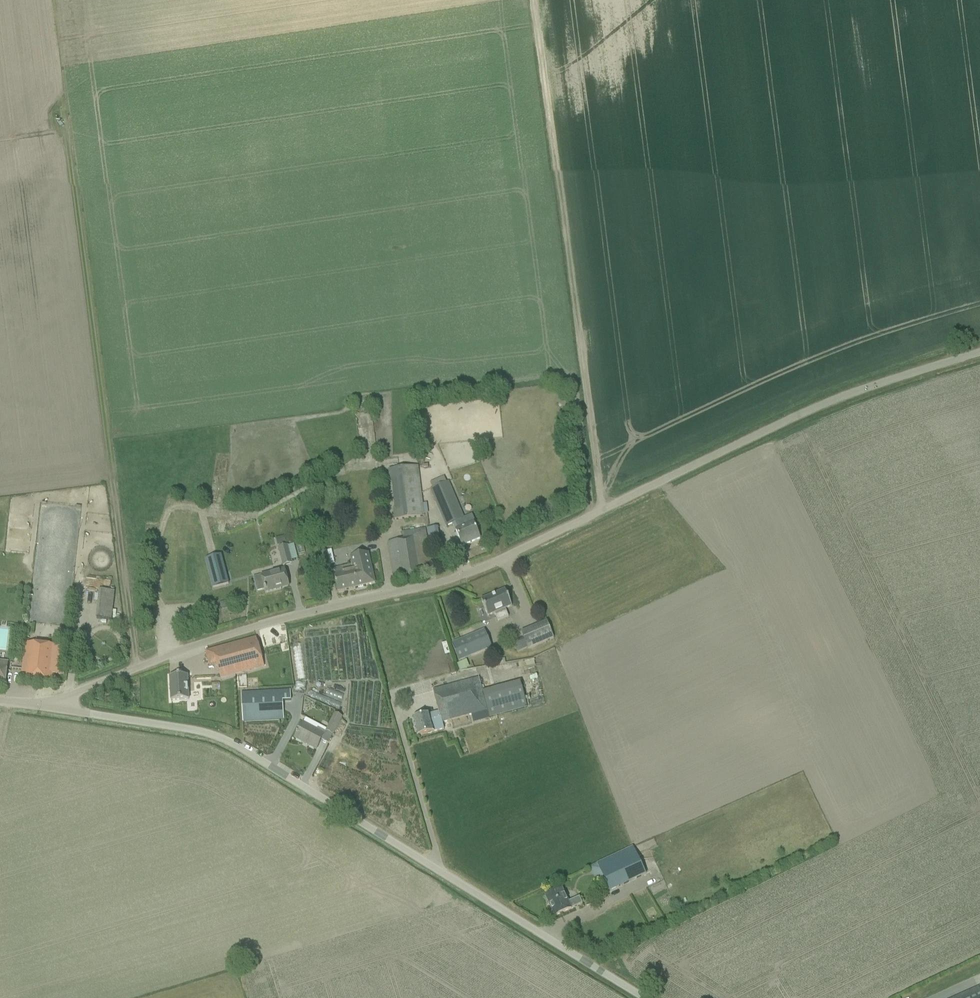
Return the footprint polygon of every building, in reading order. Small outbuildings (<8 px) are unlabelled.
[(389,482),(391,482),(395,521),(424,517),(417,466),(387,469),(389,482)] [(454,523),(457,530),(455,531),(462,547),(479,539),(472,524),(465,527),(453,498),(456,497),(450,481),(430,489),(446,527),(454,523)] [(435,541),(433,527),(426,528),(428,542),(435,541)] [(387,542),(394,584),(396,584),(433,577),(432,576),(425,529),(402,532),(402,539),(387,542)] [(288,535),(276,538),(277,545),(289,542),(288,535)] [(291,564),(286,545),(277,547),(282,566),(291,564)] [(320,554),(321,557),(323,567),(330,565),(327,552),(320,554)] [(332,570),(335,583),(337,593),(374,584),(367,554),(349,558),(351,565),(332,570)] [(228,584),(221,557),(206,561),(213,588),(228,584)] [(260,576),(253,578),(257,592),(264,590),(265,593),(276,590),(275,588),(287,585),(283,570),(260,576)] [(111,620),(115,592),(101,590),(97,618),(111,620)] [(505,591),(481,600),(487,617),(494,614),(497,622),(508,618),(505,609),(511,607),(505,591)] [(527,650),(550,640),(553,639),(546,621),(520,632),(527,650)] [(491,648),(484,630),(451,644),(458,662),(491,648)] [(205,652),(209,666),(216,664),(220,679),(263,667),(255,638),(205,652)] [(64,676),(67,647),(25,643),(21,678),(54,681),(55,675),(64,676)] [(468,668),(465,661),(456,664),(459,672),(468,668)] [(187,676),(169,677),(170,701),(188,700),(187,676)] [(486,711),(478,679),(433,691),(438,713),(412,720),(417,737),(444,730),(442,723),(486,711)] [(283,720),(283,710),(283,700),(291,700),(290,691),(241,693),(242,722),(283,720)] [(334,733),(342,718),(335,713),(326,730),(334,733)] [(303,722),(299,730),(295,739),(316,750),(325,732),(318,728),(317,730),(303,722)] [(632,847),(596,864),(609,891),(645,874),(632,847)] [(568,902),(561,889),(545,897),(554,917),(582,904),(579,897),(568,902)] [(953,997),(979,997),(979,986),(953,997)]
